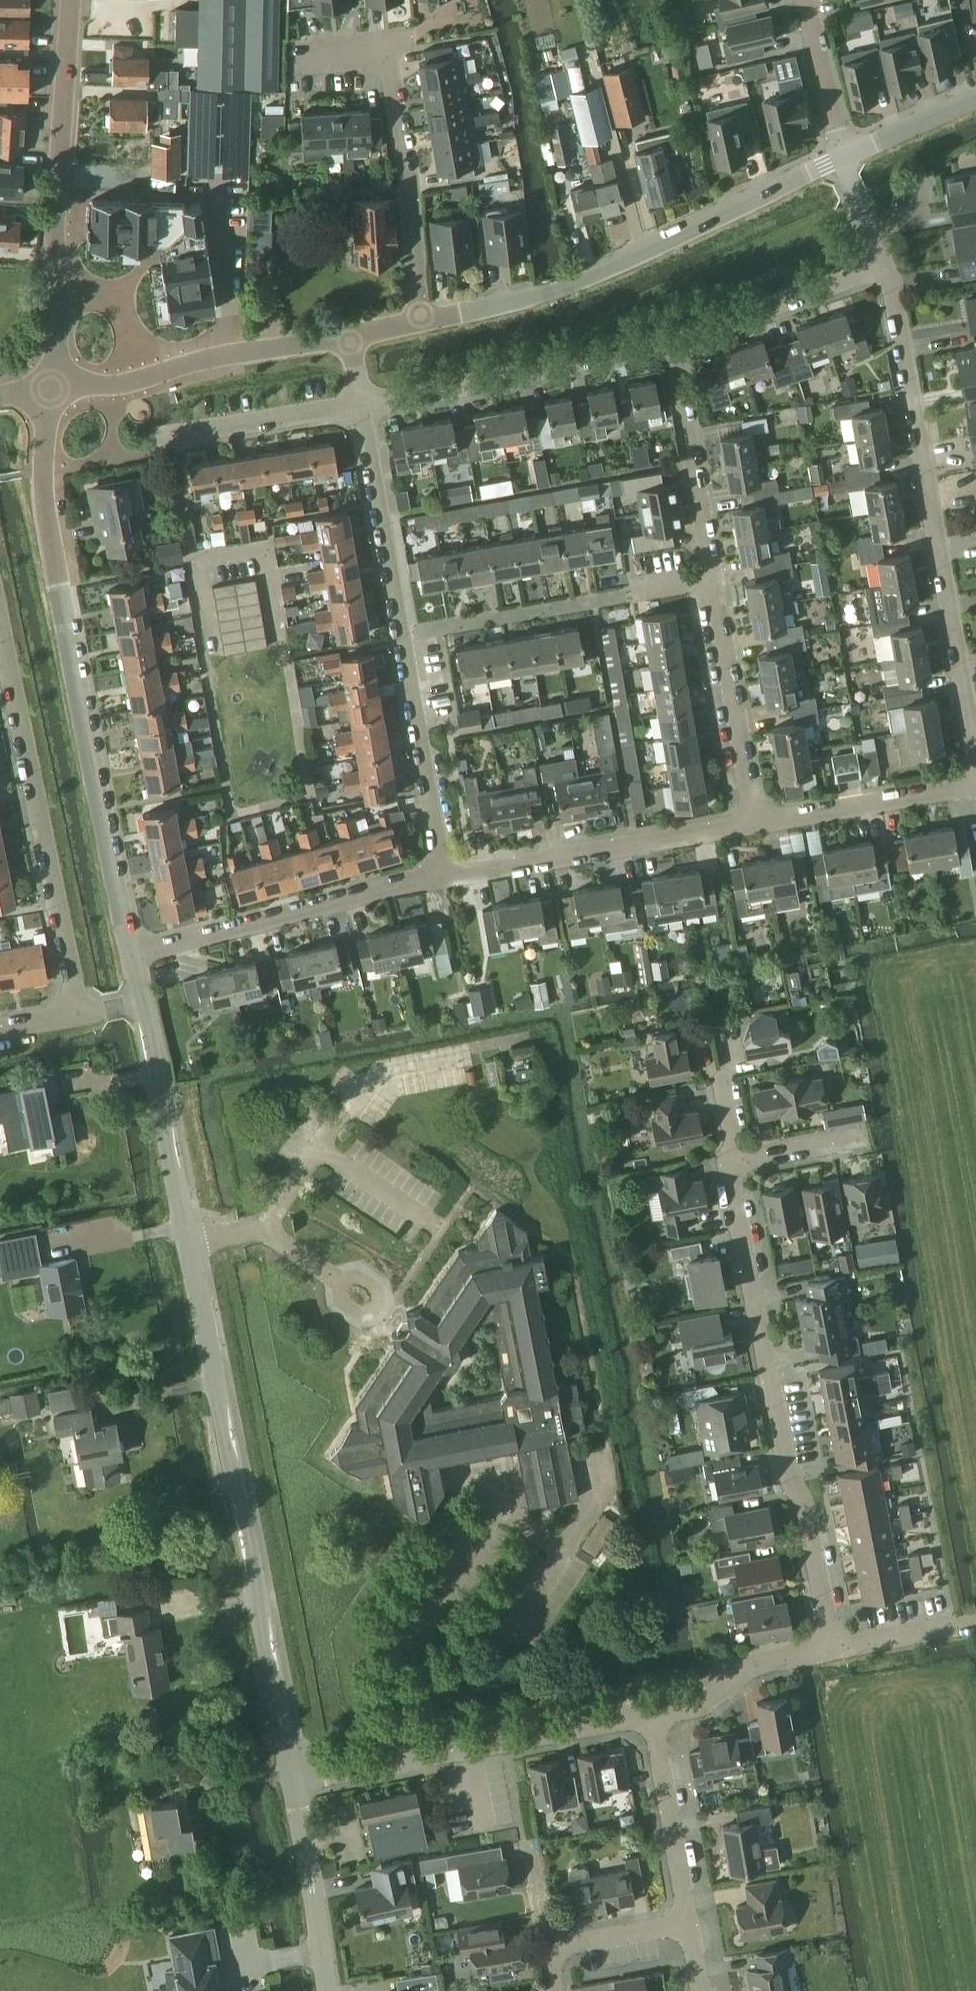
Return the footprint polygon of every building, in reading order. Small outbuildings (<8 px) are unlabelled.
[(29,14),(29,0),(0,0),(0,13),(29,14)] [(200,9),(176,9),(176,44),(199,45),(198,86),(277,87),(279,0),(200,0),(200,9)] [(288,7),(312,4),(313,10),(350,6),(349,0),(288,0),(288,7)] [(767,0),(723,0),(724,6),(716,8),(721,28),(729,26),(771,16),(757,19),(755,8),(768,4),(767,0)] [(912,1),(903,3),(906,15),(915,13),(912,1)] [(874,27),(871,13),(862,15),(865,29),(874,27)] [(771,16),(729,26),(732,40),(724,42),(729,62),(765,53),(763,41),(776,38),(771,16)] [(953,17),(919,25),(930,75),(953,70),(950,56),(961,53),(953,17)] [(27,50),(27,43),(28,20),(0,19),(0,49),(27,50)] [(915,32),(881,40),(893,90),(915,85),(912,71),(924,68),(915,32)] [(708,42),(695,44),(700,68),(712,66),(708,42)] [(418,64),(422,86),(465,78),(464,73),(466,73),(463,56),(453,58),(451,45),(424,50),(426,62),(418,64)] [(158,88),(177,88),(177,70),(157,70),(157,67),(147,66),(147,57),(132,57),(132,46),(114,46),(114,57),(112,56),(112,82),(146,82),(146,88),(158,88)] [(878,47),(844,55),(855,105),(878,100),(875,86),(886,83),(878,47)] [(26,96),(27,61),(0,60),(0,96),(26,96)] [(684,63),(671,65),(673,81),(686,79),(684,63)] [(616,126),(645,118),(631,66),(602,74),(616,126)] [(426,107),(464,101),(461,84),(480,80),(478,70),(466,73),(464,73),(465,78),(422,86),(426,107)] [(801,76),(779,81),(783,96),(766,100),(776,146),(802,141),(799,126),(812,123),(801,76)] [(613,136),(600,85),(568,93),(582,144),(613,136)] [(251,88),(188,87),(186,172),(219,173),(248,174),(251,88)] [(158,101),(145,101),(145,99),(110,98),(109,128),(145,129),(145,118),(160,119),(160,117),(176,117),(176,100),(179,100),(179,89),(177,89),(177,88),(158,88),(158,101)] [(467,116),(464,101),(426,107),(430,128),(472,121),(473,126),(485,123),(483,114),(467,116)] [(708,111),(721,166),(747,159),(742,136),(754,133),(747,102),(708,111)] [(367,110),(345,111),(348,157),(352,156),(370,155),(369,145),(382,145),(380,117),(368,117),(367,110)] [(23,133),(25,113),(0,111),(0,132),(23,133)] [(353,169),(352,156),(348,157),(345,111),(323,112),(326,151),(342,150),(343,169),(353,169)] [(483,114),(485,123),(499,121),(497,111),(483,114)] [(326,158),(326,151),(323,112),(301,114),(302,121),(289,122),(291,150),(303,149),(304,159),(326,158)] [(285,138),(286,114),(261,113),(260,137),(285,138)] [(434,150),(479,142),(478,141),(472,143),(469,126),(473,126),(472,121),(430,128),(434,150)] [(558,164),(572,161),(564,124),(550,127),(558,164)] [(634,152),(647,202),(676,195),(672,180),(676,179),(672,161),(668,162),(666,154),(677,151),(672,131),(634,140),(637,152),(634,152)] [(22,154),(23,133),(0,132),(0,152),(22,154)] [(482,163),(479,142),(434,150),(438,171),(445,170),(447,182),(475,177),(472,165),(482,163)] [(151,143),(151,177),(181,177),(181,143),(160,143),(151,143)] [(589,164),(594,184),(593,184),(601,214),(624,208),(616,178),(612,159),(589,164)] [(20,195),(22,166),(0,164),(0,194),(20,195)] [(975,222),(975,172),(946,177),(951,207),(954,226),(975,222)] [(601,214),(593,184),(571,190),(578,220),(601,214)] [(393,198),(351,201),(355,263),(361,263),(364,266),(364,267),(376,266),(379,262),(396,261),(393,198)] [(216,308),(200,202),(190,203),(190,202),(189,202),(189,203),(183,204),(183,202),(152,201),(151,200),(92,199),(91,223),(87,223),(87,242),(91,242),(90,247),(150,249),(151,245),(162,245),(163,256),(160,256),(169,316),(173,315),(174,319),(193,316),(192,312),(216,308)] [(249,225),(270,225),(271,204),(250,204),(249,225)] [(482,210),(488,260),(525,256),(520,211),(507,212),(506,207),(482,210)] [(321,215),(315,220),(316,228),(324,231),(330,226),(329,218),(321,215)] [(467,217),(430,221),(435,266),(472,262),(467,217)] [(17,247),(18,221),(0,219),(0,246),(17,247)] [(954,226),(959,256),(963,276),(975,274),(975,222),(954,226)] [(975,347),(975,296),(967,298),(972,328),(975,347)] [(843,312),(818,321),(829,351),(853,343),(858,359),(870,355),(858,318),(847,322),(843,312)] [(799,338),(780,344),(793,381),(813,374),(807,358),(829,351),(818,321),(796,328),(799,338)] [(736,348),(746,379),(770,371),(776,387),(793,381),(780,344),(764,349),(761,340),(736,348)] [(966,399),(975,397),(975,347),(957,350),(966,399)] [(726,386),(746,379),(736,348),(714,356),(717,365),(700,371),(713,408),(731,402),(726,386)] [(840,382),(845,396),(857,391),(852,377),(840,382)] [(628,385),(631,398),(620,400),(625,429),(648,425),(646,413),(660,410),(654,380),(628,385)] [(586,392),(588,402),(577,404),(583,439),(606,435),(605,426),(619,423),(612,388),(586,392)] [(792,406),(801,403),(798,394),(789,397),(792,406)] [(564,443),(562,430),(576,428),(570,397),(544,402),(547,415),(536,417),(541,447),(564,443)] [(966,399),(975,450),(975,397),(966,399)] [(855,438),(887,432),(883,409),(870,411),(868,399),(832,405),(834,418),(851,415),(855,438)] [(519,451),(530,449),(541,447),(536,417),(525,419),(523,406),(498,410),(503,441),(517,439),(519,451)] [(492,457),(490,444),(503,441),(498,410),(473,415),(474,424),(462,427),(468,460),(480,458),(481,459),(492,457)] [(743,434),(720,438),(724,463),(756,457),(752,433),(768,430),(766,417),(741,421),(743,434)] [(447,464),(459,462),(468,460),(462,427),(453,429),(451,419),(427,423),(432,454),(445,452),(447,464)] [(432,454),(427,423),(401,428),(401,432),(390,434),(398,473),(420,469),(419,457),(432,454)] [(892,458),(887,432),(855,438),(859,463),(843,466),(845,479),(869,474),(867,463),(892,458)] [(331,443),(308,446),(310,457),(313,471),(315,482),(328,480),(327,474),(336,473),(331,443)] [(310,457),(308,446),(285,450),(289,480),(301,478),(300,473),(313,471),(310,457)] [(285,450),(261,454),(265,479),(277,477),(278,482),(289,480),(285,450)] [(635,466),(650,463),(648,453),(633,456),(635,466)] [(252,481),(265,479),(261,454),(236,458),(241,488),(253,486),(252,481)] [(756,457),(724,463),(728,487),(738,486),(740,497),(778,491),(776,478),(760,481),(756,457)] [(236,458),(213,462),(217,487),(218,493),(230,491),(231,498),(243,496),(241,488),(236,458)] [(548,485),(544,459),(532,461),(537,487),(548,485)] [(218,493),(217,487),(213,462),(190,466),(195,496),(218,493)] [(588,467),(589,477),(604,474),(602,465),(588,467)] [(551,484),(560,482),(561,481),(558,471),(558,470),(548,472),(548,473),(550,483),(551,484)] [(640,512),(678,505),(674,483),(662,485),(660,471),(620,479),(623,494),(636,492),(640,512)] [(871,485),(869,474),(845,479),(847,491),(863,488),(867,513),(900,508),(895,481),(871,485)] [(138,529),(128,530),(124,509),(140,506),(135,479),(89,488),(99,539),(106,538),(109,553),(141,547),(138,529)] [(830,494),(847,491),(845,479),(828,481),(830,494)] [(491,495),(489,482),(479,484),(481,496),(491,495)] [(578,486),(580,499),(600,496),(597,482),(578,486)] [(828,483),(813,485),(815,495),(829,493),(828,483)] [(472,498),(469,484),(456,486),(458,501),(472,498)] [(580,499),(578,486),(559,489),(562,503),(580,499)] [(407,490),(394,492),(397,506),(409,504),(407,490)] [(530,495),(532,508),(552,504),(550,491),(530,495)] [(780,502),(778,491),(740,498),(742,509),(732,511),(737,536),(781,528),(779,517),(767,519),(765,505),(780,502)] [(327,494),(330,507),(339,506),(337,493),(327,494)] [(317,497),(319,509),(320,511),(329,509),(326,495),(317,497)] [(532,508),(530,495),(511,498),(513,511),(532,508)] [(293,501),(295,515),(304,513),(301,499),(293,501)] [(501,500),(482,504),(484,517),(504,513),(501,500)] [(286,516),(295,515),(293,501),(284,502),(286,516)] [(484,517),(482,504),(462,507),(465,520),(484,517)] [(682,527),(678,505),(640,512),(643,533),(631,535),(633,551),(673,543),(670,530),(682,527)] [(254,507),(245,509),(247,522),(256,521),(254,507)] [(904,531),(900,508),(867,513),(872,536),(856,539),(858,551),(882,547),(880,535),(904,531)] [(247,522),(245,509),(236,510),(238,524),(241,543),(250,542),(247,522)] [(453,509),(434,512),(436,525),(455,522),(453,509)] [(223,527),(221,512),(210,514),(213,529),(223,527)] [(286,544),(301,542),(301,541),(333,536),(351,533),(347,512),(315,517),(317,529),(285,535),(286,544)] [(416,529),(436,525),(434,512),(414,516),(416,529)] [(585,528),(591,560),(615,556),(608,513),(596,515),(597,526),(585,528)] [(818,521),(809,523),(810,533),(820,531),(818,521)] [(543,568),(567,564),(561,532),(560,526),(549,528),(550,534),(537,536),(543,568)] [(567,564),(591,560),(585,528),(561,532),(567,564)] [(782,537),(781,528),(737,536),(741,560),(751,558),(753,570),(791,563),(789,551),(773,554),(771,539),(782,537)] [(223,532),(210,533),(212,547),(225,545),(223,532)] [(320,547),(322,558),(354,552),(351,533),(333,536),(301,541),(301,542),(303,550),(320,547)] [(501,542),(489,544),(494,577),(519,573),(513,540),(512,534),(500,536),(501,542)] [(513,540),(519,573),(543,568),(537,536),(513,540)] [(157,544),(160,563),(182,558),(178,540),(157,544)] [(470,581),(494,577),(489,544),(465,548),(470,581)] [(882,547),(858,551),(860,563),(876,561),(880,584),(912,579),(908,554),(884,558),(882,547)] [(446,585),(470,581),(465,548),(440,553),(446,585)] [(354,552),(322,558),(324,569),(307,572),(308,581),(358,572),(354,552)] [(446,585),(440,553),(416,557),(417,561),(407,563),(410,580),(420,578),(421,589),(446,585)] [(827,577),(824,560),(810,563),(814,580),(827,577)] [(791,563),(753,570),(755,582),(745,583),(749,607),(781,601),(777,578),(793,575),(791,563)] [(358,572),(308,581),(309,589),(327,586),(329,598),(361,592),(358,572)] [(235,594),(257,591),(255,579),(233,583),(235,594)] [(865,588),(871,624),(908,618),(906,605),(917,603),(912,579),(880,584),(880,585),(865,588)] [(182,595),(179,580),(167,582),(170,597),(182,595)] [(163,600),(161,592),(143,595),(141,583),(109,589),(113,610),(163,600)] [(235,594),(233,583),(212,586),(214,598),(235,594)] [(294,584),(281,587),(283,600),(296,598),(294,588),(294,584)] [(829,585),(818,588),(819,595),(831,593),(829,585)] [(235,594),(237,606),(259,602),(257,591),(235,594)] [(361,592),(329,598),(331,609),(314,612),(315,621),(364,612),(361,592)] [(216,609),(237,606),(235,594),(214,598),(216,609)] [(163,600),(113,610),(117,630),(149,624),(146,613),(179,606),(177,598),(163,600)] [(782,602),(749,608),(754,633),(763,631),(766,643),(804,636),(804,635),(802,628),(802,624),(786,627),(784,613),(798,611),(796,600),(782,602)] [(259,602),(237,606),(239,617),(261,613),(259,602)] [(297,604),(287,605),(288,614),(298,612),(297,604)] [(239,617),(237,606),(216,609),(217,620),(239,617)] [(645,642),(678,637),(673,611),(641,616),(645,642)] [(368,633),(364,612),(315,621),(317,629),(334,626),(336,638),(368,633)] [(263,624),(261,613),(239,617),(241,628),(263,624)] [(239,617),(217,620),(219,632),(241,628),(239,617)] [(824,619),(826,630),(835,629),(833,617),(824,619)] [(882,659),(894,657),(926,652),(921,627),(910,629),(908,618),(871,624),(873,637),(877,660),(882,659)] [(293,633),(316,629),(315,621),(292,624),(293,633)] [(151,635),(149,624),(117,630),(120,650),(170,640),(169,631),(151,635)] [(241,628),(243,639),(265,635),(263,624),(241,628)] [(604,648),(617,646),(614,626),(601,628),(604,648)] [(552,632),(558,664),(583,660),(582,658),(592,657),(589,641),(580,642),(577,627),(552,632)] [(221,643),(243,639),(241,628),(219,632),(221,643)] [(534,668),(558,664),(552,632),(528,636),(534,668)] [(243,639),(245,651),(267,647),(265,635),(243,639)] [(510,672),(534,668),(528,636),(504,640),(510,672)] [(806,648),(804,636),(766,643),(768,655),(758,656),(762,680),(794,674),(790,651),(806,648)] [(649,665),(681,660),(678,637),(645,642),(649,665)] [(223,654),(245,651),(243,639),(221,643),(223,654)] [(172,649),(170,640),(120,650),(124,670),(156,663),(154,652),(172,649)] [(486,676),(510,672),(504,640),(480,644),(486,676)] [(473,679),(486,676),(480,644),(456,648),(462,686),(474,684),(473,679)] [(621,666),(617,646),(604,648),(608,668),(621,666)] [(343,679),(375,673),(371,652),(340,658),(340,659),(322,662),(324,671),(341,668),(343,679)] [(894,657),(882,659),(884,670),(896,668),(898,681),(894,682),(886,683),(882,684),(884,696),(884,697),(922,690),(919,678),(930,676),(926,652),(894,657)] [(322,663),(320,656),(313,657),(314,665),(322,663)] [(685,683),(681,660),(649,665),(653,688),(685,683)] [(158,675),(156,663),(124,670),(128,689),(178,680),(176,671),(158,675)] [(345,690),(328,693),(329,702),(378,693),(375,673),(343,679),(345,690)] [(794,674),(762,680),(767,706),(776,704),(778,716),(793,713),(817,709),(814,697),(808,698),(805,680),(800,681),(799,674),(794,675),(794,674)] [(612,694),(625,692),(622,676),(609,678),(612,694)] [(180,688),(178,680),(128,689),(132,709),(164,703),(162,692),(180,688)] [(690,709),(685,683),(653,688),(654,689),(647,690),(649,700),(655,699),(658,714),(690,709)] [(887,708),(891,733),(896,732),(907,730),(939,724),(934,699),(924,701),(922,690),(884,697),(886,708),(887,708)] [(320,704),(329,702),(328,693),(327,692),(319,694),(314,699),(315,705),(320,704)] [(629,714),(625,692),(612,694),(616,717),(629,714)] [(378,693),(329,702),(331,711),(337,710),(339,721),(350,719),(382,713),(378,693)] [(589,695),(569,699),(571,712),(591,708),(589,695)] [(560,700),(540,704),(542,717),(562,714),(560,700)] [(171,702),(164,703),(132,709),(136,729),(186,719),(184,711),(173,713),(171,702)] [(315,710),(313,703),(301,705),(302,712),(315,710)] [(523,720),(542,717),(540,704),(521,707),(523,720)] [(494,726),(492,712),(479,715),(478,709),(456,713),(460,732),(494,726)] [(511,709),(492,712),(494,726),(514,722),(511,709)] [(694,732),(690,709),(658,714),(662,737),(694,732)] [(790,725),(771,729),(775,754),(815,747),(813,737),(805,738),(802,724),(819,721),(817,709),(793,713),(795,725),(790,725)] [(335,733),(336,742),(386,733),(382,713),(350,719),(352,730),(335,733)] [(179,741),(177,730),(187,728),(186,719),(136,729),(140,750),(179,742),(179,741)] [(621,744),(634,742),(631,724),(618,726),(621,744)] [(943,749),(939,724),(907,730),(896,732),(901,764),(927,760),(926,752),(943,749)] [(542,725),(532,726),(536,750),(546,748),(542,725)] [(505,731),(493,733),(495,745),(503,743),(507,738),(505,731)] [(698,756),(694,732),(662,737),(666,761),(698,756)] [(386,733),(336,742),(338,751),(355,748),(357,759),(389,753),(386,733)] [(190,739),(179,741),(179,742),(140,750),(144,770),(193,759),(192,750),(190,739)] [(858,744),(864,776),(880,773),(874,741),(858,744)] [(638,763),(634,742),(621,744),(624,765),(638,763)] [(864,776),(858,744),(853,745),(854,752),(831,756),(836,781),(860,777),(860,776),(864,776)] [(213,746),(192,750),(193,758),(214,754),(213,746)] [(815,747),(775,754),(779,779),(783,778),(786,798),(803,795),(799,775),(811,773),(809,760),(819,758),(817,747),(815,747)] [(576,776),(583,816),(609,811),(608,805),(619,803),(610,752),(598,754),(601,772),(576,776)] [(389,753),(357,759),(359,770),(342,773),(343,781),(392,772),(389,753)] [(703,782),(698,756),(666,761),(671,787),(703,782)] [(469,769),(467,757),(458,758),(459,770),(469,769)] [(195,768),(193,759),(144,770),(148,790),(179,783),(177,771),(195,768)] [(561,820),(583,816),(576,776),(573,760),(552,764),(552,762),(540,764),(545,796),(556,794),(561,820)] [(514,787),(501,790),(508,829),(532,825),(530,812),(542,811),(539,797),(534,765),(521,767),(523,778),(513,780),(514,787)] [(396,794),(392,772),(343,781),(345,790),(362,787),(364,799),(396,794)] [(629,793),(643,791),(639,772),(626,775),(629,793)] [(315,775),(317,786),(326,784),(325,778),(320,774),(315,775)] [(485,833),(508,829),(501,790),(479,793),(475,776),(463,778),(472,829),(484,827),(485,833)] [(707,804),(703,782),(671,787),(675,810),(707,804)] [(327,786),(315,788),(316,797),(328,796),(327,786)] [(646,811),(643,791),(629,793),(633,813),(646,811)] [(146,835),(196,826),(194,817),(176,821),(174,808),(142,814),(146,835)] [(380,821),(367,824),(369,830),(377,861),(399,855),(391,826),(401,824),(398,810),(398,809),(379,814),(380,821)] [(199,826),(210,824),(207,813),(197,815),(199,826)] [(377,861),(369,830),(358,833),(353,817),(345,819),(358,867),(377,861)] [(339,872),(358,867),(345,819),(336,821),(341,838),(330,841),(339,872)] [(241,821),(231,823),(233,831),(243,828),(241,821)] [(198,834),(196,826),(146,835),(150,855),(182,849),(180,838),(198,834)] [(315,827),(306,829),(319,877),(339,872),(330,841),(319,844),(315,827)] [(953,827),(927,831),(933,865),(957,860),(960,876),(972,874),(964,828),(953,830),(953,827)] [(319,877),(306,829),(297,832),(302,849),(291,852),(300,883),(319,877)] [(933,865),(927,831),(903,836),(904,839),(892,841),(897,870),(909,868),(909,869),(933,865)] [(300,883),(291,852),(281,855),(276,838),(268,840),(281,888),(300,883)] [(281,888),(268,840),(258,842),(263,859),(252,862),(261,893),(281,888)] [(871,841),(846,846),(852,879),(877,875),(889,873),(883,842),(872,844),(871,841)] [(855,893),(852,879),(846,846),(822,850),(822,853),(811,855),(816,883),(819,900),(855,893)] [(184,860),(182,849),(150,855),(154,875),(204,865),(202,857),(184,860)] [(261,893),(252,862),(239,866),(236,854),(227,856),(239,899),(261,893)] [(790,855),(765,860),(774,910),(799,905),(796,889),(808,887),(802,856),(791,858),(790,855)] [(10,880),(5,856),(0,857),(0,882),(10,880)] [(739,916),(774,910),(765,860),(741,865),(741,867),(730,869),(739,916)] [(205,874),(204,865),(154,875),(158,897),(190,890),(187,877),(205,874)] [(699,870),(675,874),(681,906),(680,906),(682,918),(718,912),(716,901),(711,870),(699,872),(699,870)] [(681,906),(675,874),(652,878),(652,881),(641,883),(646,912),(648,924),(682,918),(680,906),(681,906)] [(0,882),(0,906),(15,903),(10,880),(0,882)] [(603,932),(618,929),(637,925),(636,915),(631,884),(619,886),(619,883),(596,888),(601,920),(603,932)] [(586,923),(601,920),(596,888),(572,892),(572,894),(561,896),(568,938),(588,934),(586,923)] [(192,903),(190,890),(158,897),(161,916),(182,912),(183,917),(206,912),(204,901),(192,903)] [(517,901),(523,934),(537,931),(539,943),(558,940),(551,898),(540,900),(539,897),(517,901)] [(506,936),(523,934),(517,901),(492,906),(493,908),(482,910),(489,951),(508,948),(506,936)] [(391,930),(398,963),(423,957),(434,955),(428,924),(416,927),(416,924),(391,930)] [(363,971),(398,963),(391,930),(366,935),(367,938),(357,940),(363,971)] [(46,941),(44,931),(32,933),(34,943),(40,942),(46,941)] [(791,939),(780,941),(782,953),(793,952),(791,939)] [(646,941),(638,943),(644,982),(652,981),(646,941)] [(13,947),(20,985),(47,980),(40,942),(34,943),(13,947)] [(330,984),(328,979),(343,975),(354,973),(347,943),(336,945),(336,942),(310,948),(318,981),(319,986),(330,984)] [(20,985),(13,947),(0,949),(0,989),(20,985)] [(318,981),(310,948),(286,954),(286,957),(276,959),(282,989),(293,986),(294,986),(318,981)] [(754,963),(752,951),(738,954),(740,966),(754,963)] [(664,958),(651,961),(654,977),(667,975),(664,958)] [(267,961),(256,964),(255,961),(229,966),(237,998),(262,993),(262,992),(273,990),(267,961)] [(189,1009),(202,1006),(237,998),(229,966),(205,972),(206,975),(183,980),(189,1009)] [(630,989),(629,984),(630,984),(633,983),(631,969),(628,969),(622,970),(612,971),(614,986),(616,986),(617,991),(630,989)] [(797,969),(786,971),(789,989),(790,989),(798,988),(801,987),(797,969)] [(545,981),(530,984),(534,1001),(549,998),(545,981)] [(610,982),(596,985),(598,994),(612,991),(610,982)] [(495,1010),(491,986),(469,990),(474,1014),(495,1010)] [(798,988),(790,989),(791,997),(799,996),(798,988)] [(466,999),(452,1002),(456,1019),(470,1016),(466,999)] [(789,1033),(774,1027),(772,1015),(760,1012),(751,1018),(753,1031),(741,1042),(744,1055),(757,1060),(768,1051),(781,1056),(791,1046),(789,1033)] [(384,1015),(371,1018),(374,1029),(386,1027),(384,1015)] [(655,1055),(644,1057),(648,1082),(690,1074),(685,1049),(678,1051),(674,1032),(652,1036),(655,1055)] [(838,1054),(836,1042),(826,1040),(816,1048),(818,1058),(838,1054)] [(490,1084),(499,1082),(495,1059),(485,1060),(490,1084)] [(516,1070),(518,1079),(533,1076),(531,1067),(516,1070)] [(7,1117),(14,1149),(29,1145),(29,1146),(52,1141),(54,1149),(75,1145),(68,1110),(49,1114),(42,1080),(31,1082),(30,1077),(10,1081),(17,1115),(7,1117)] [(820,1078),(805,1081),(804,1077),(776,1083),(777,1087),(754,1092),(759,1117),(782,1113),(783,1116),(811,1110),(810,1107),(825,1104),(820,1078)] [(675,1094),(650,1098),(654,1118),(650,1119),(656,1148),(664,1146),(664,1149),(680,1146),(680,1143),(702,1139),(697,1111),(680,1115),(675,1094)] [(631,1100),(617,1103),(619,1114),(633,1111),(631,1100)] [(846,1105),(821,1110),(824,1126),(849,1121),(846,1105)] [(701,1180),(688,1182),(685,1168),(644,1176),(647,1192),(657,1190),(663,1218),(665,1218),(668,1233),(687,1230),(684,1214),(707,1209),(701,1180)] [(852,1221),(885,1215),(877,1176),(844,1182),(852,1221)] [(813,1238),(844,1232),(837,1198),(829,1200),(827,1185),(804,1190),(813,1238)] [(774,1188),(768,1192),(764,1192),(771,1229),(786,1226),(788,1235),(803,1232),(801,1223),(800,1224),(793,1187),(785,1188),(783,1187),(779,1186),(777,1187),(774,1188)] [(526,1509),(576,1496),(523,1285),(543,1280),(547,1257),(532,1254),(527,1234),(500,1215),(477,1220),(472,1251),(455,1255),(450,1284),(427,1316),(403,1312),(378,1347),(372,1381),(352,1409),(356,1427),(376,1430),(326,1443),(331,1466),(367,1472),(377,1470),(388,1513),(391,1514),(426,1505),(424,1495),(412,1486),(407,1466),(509,1441),(526,1509)] [(4,1278),(19,1275),(39,1271),(47,1314),(84,1307),(75,1259),(40,1265),(37,1249),(35,1234),(0,1241),(0,1260),(4,1278)] [(885,1240),(855,1245),(858,1266),(889,1262),(885,1240)] [(715,1255),(703,1257),(700,1241),(670,1247),(672,1258),(689,1255),(690,1259),(685,1260),(688,1272),(684,1272),(689,1297),(692,1296),(693,1301),(718,1296),(716,1285),(721,1284),(715,1255)] [(851,1251),(839,1254),(842,1269),(854,1267),(851,1251)] [(777,1263),(779,1272),(792,1270),(790,1261),(777,1263)] [(801,1323),(845,1315),(840,1292),(848,1291),(845,1276),(808,1283),(810,1297),(796,1299),(801,1323)] [(718,1312),(677,1320),(682,1343),(690,1342),(695,1367),(706,1365),(707,1366),(710,1370),(715,1371),(719,1371),(723,1367),(725,1361),(736,1359),(735,1353),(736,1352),(735,1349),(734,1349),(731,1332),(723,1334),(718,1312)] [(845,1315),(801,1323),(805,1348),(820,1345),(823,1359),(860,1351),(857,1336),(849,1338),(845,1315)] [(642,1325),(646,1338),(657,1335),(653,1322),(642,1325)] [(888,1350),(885,1337),(861,1342),(864,1355),(888,1350)] [(881,1374),(868,1376),(857,1378),(854,1364),(819,1371),(823,1393),(870,1384),(870,1383),(880,1382),(883,1381),(881,1374)] [(870,1384),(871,1392),(881,1390),(880,1382),(870,1383),(870,1384)] [(827,1414),(862,1407),(860,1394),(871,1392),(870,1384),(823,1393),(827,1414)] [(51,1410),(83,1404),(79,1385),(47,1391),(51,1410)] [(712,1385),(682,1391),(685,1406),(695,1403),(704,1452),(748,1444),(742,1410),(746,1409),(742,1391),(714,1397),(712,1385)] [(9,1394),(10,1397),(14,1418),(40,1413),(36,1389),(9,1394)] [(867,1428),(867,1429),(878,1426),(877,1418),(865,1421),(862,1407),(827,1414),(831,1436),(867,1428)] [(89,1411),(83,1412),(53,1418),(56,1436),(73,1433),(79,1463),(80,1463),(84,1483),(83,1483),(84,1487),(107,1483),(107,1482),(109,1481),(107,1474),(118,1471),(115,1456),(121,1455),(114,1422),(92,1426),(89,1411)] [(877,1418),(878,1426),(902,1422),(900,1414),(877,1418)] [(871,1449),(867,1429),(867,1428),(831,1436),(835,1457),(846,1455),(848,1466),(883,1459),(881,1447),(871,1449)] [(900,1447),(902,1455),(916,1452),(914,1444),(900,1447)] [(739,1456),(703,1462),(706,1481),(714,1480),(718,1498),(761,1490),(756,1465),(741,1468),(739,1456)] [(900,1463),(890,1465),(892,1477),(903,1475),(900,1463)] [(839,1475),(844,1501),(883,1493),(878,1468),(839,1475)] [(888,1519),(883,1493),(844,1501),(849,1526),(888,1519)] [(732,1503),(707,1508),(711,1530),(724,1528),(727,1531),(730,1546),(773,1538),(768,1508),(734,1515),(732,1503)] [(913,1526),(908,1503),(897,1505),(902,1528),(913,1526)] [(854,1551),(893,1544),(888,1519),(849,1526),(854,1551)] [(859,1577),(898,1569),(893,1544),(854,1551),(859,1577)] [(715,1578),(735,1574),(738,1591),(782,1583),(776,1556),(751,1561),(749,1551),(711,1558),(715,1578)] [(922,1576),(918,1553),(907,1555),(912,1578),(922,1576)] [(691,1570),(690,1562),(679,1563),(681,1572),(691,1570)] [(903,1595),(898,1569),(859,1577),(864,1603),(903,1595)] [(15,1602),(13,1589),(0,1592),(0,1605),(15,1602)] [(735,1622),(748,1620),(752,1640),(791,1632),(785,1602),(775,1604),(772,1592),(730,1600),(735,1622)] [(716,1602),(694,1606),(697,1619),(719,1615),(716,1602)] [(104,1634),(118,1632),(119,1633),(122,1633),(122,1632),(151,1627),(148,1607),(115,1613),(115,1614),(101,1617),(104,1634)] [(122,1632),(122,1633),(132,1692),(169,1685),(164,1660),(168,1659),(165,1644),(162,1645),(158,1626),(151,1627),(122,1632)] [(765,1752),(764,1745),(794,1740),(786,1698),(757,1703),(760,1721),(748,1723),(753,1754),(765,1752)] [(698,1738),(700,1750),(688,1752),(695,1789),(714,1786),(712,1771),(741,1767),(735,1732),(698,1738)] [(621,1753),(605,1756),(604,1752),(579,1757),(586,1796),(611,1791),(627,1788),(621,1753)] [(536,1803),(558,1800),(559,1808),(580,1804),(574,1775),(562,1777),(559,1760),(529,1766),(532,1780),(533,1789),(534,1789),(536,1803)] [(374,1856),(427,1844),(415,1788),(358,1801),(361,1811),(364,1810),(374,1856)] [(170,1854),(169,1847),(194,1842),(191,1822),(180,1824),(176,1800),(143,1806),(152,1857),(170,1854)] [(760,1850),(755,1822),(771,1819),(768,1805),(737,1810),(739,1825),(722,1828),(730,1873),(774,1865),(772,1848),(760,1850)] [(632,1811),(619,1814),(621,1823),(634,1821),(632,1811)] [(435,1842),(448,1840),(446,1827),(433,1830),(435,1842)] [(481,1861),(479,1849),(445,1854),(419,1859),(421,1874),(458,1867),(464,1899),(511,1891),(505,1857),(481,1861)] [(570,1882),(575,1882),(580,1912),(634,1902),(632,1892),(644,1889),(638,1856),(625,1859),(627,1869),(589,1876),(588,1869),(584,1866),(571,1868),(568,1872),(570,1882)] [(412,1913),(408,1892),(418,1890),(411,1860),(370,1868),(373,1885),(355,1889),(363,1924),(412,1913)] [(780,1899),(779,1899),(776,1877),(744,1883),(747,1904),(736,1906),(741,1937),(785,1929),(780,1899)] [(472,1973),(489,1971),(491,1980),(514,1976),(513,1967),(525,1965),(520,1935),(504,1937),(501,1920),(477,1924),(455,1928),(460,1957),(470,1955),(472,1973)] [(217,1982),(213,1961),(210,1962),(203,1930),(169,1936),(175,1969),(166,1971),(169,1990),(213,1990),(212,1986),(215,1985),(216,1985),(217,1984),(217,1983),(217,1982)] [(757,1969),(747,1971),(750,1990),(790,1990),(785,1966),(792,1965),(790,1948),(754,1952),(757,1969)] [(434,1962),(421,1964),(422,1974),(425,1974),(435,1973),(434,1962)] [(435,1973),(425,1974),(427,1987),(437,1986),(435,1973)] [(614,1990),(647,1990),(644,1974),(612,1980),(614,1990)]
